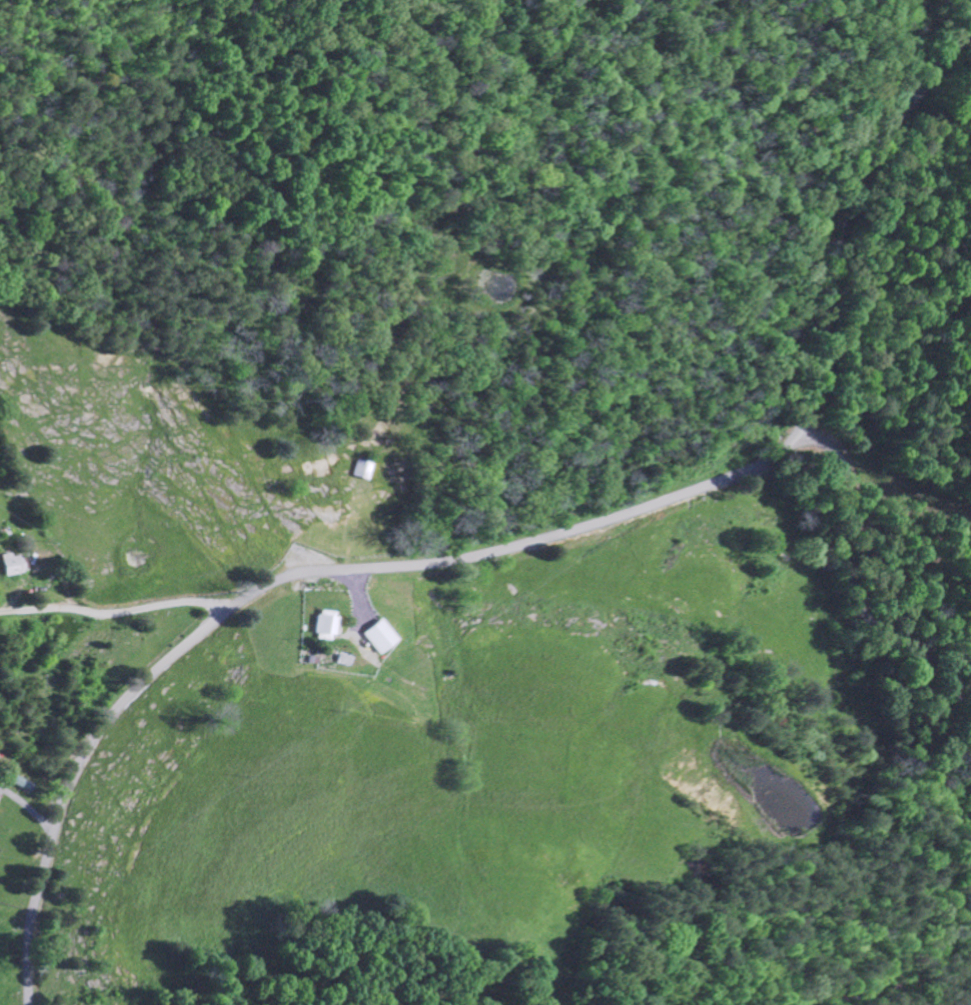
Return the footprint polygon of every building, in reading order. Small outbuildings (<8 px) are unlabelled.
[(369,463),(354,458),(349,475),(364,479),(369,463)] [(0,555),(0,571),(0,575),(20,573),(18,553),(0,555)] [(332,614),(312,614),(311,638),(331,639),(332,614)] [(359,631),(376,654),(394,640),(376,617),(359,631)]
